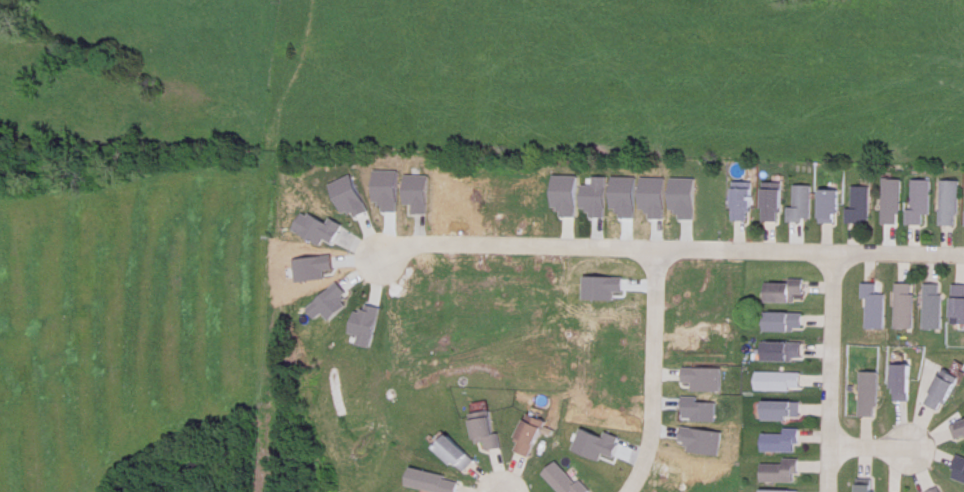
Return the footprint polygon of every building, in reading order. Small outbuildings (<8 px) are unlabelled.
[(885,180),(885,225),(903,225),(903,180),(885,180)] [(932,215),(932,181),(911,181),(911,225),(926,225),(926,215),(932,215)] [(942,181),(942,226),(960,226),(960,181),(942,181)] [(815,222),(815,186),(796,186),(796,208),(790,208),(790,222),(815,222)] [(874,187),(852,187),(852,223),(874,223),(874,187)] [(732,221),(748,221),(748,210),(755,210),(755,189),(732,189),(732,221)] [(787,209),(787,190),(763,190),(763,221),(780,221),(780,209),(787,209)] [(822,191),(822,223),(844,223),(844,191),(822,191)] [(764,282),(764,303),(801,303),(801,296),(806,296),(806,282),(764,282)] [(890,295),(880,295),(880,284),(864,284),(864,298),(870,298),(869,329),(890,329),(890,295)] [(919,329),(919,285),(900,285),(900,329),(919,329)] [(947,329),(947,285),(929,285),(929,329),(947,329)] [(806,313),(764,313),(764,332),(806,332),(806,313)] [(763,361),(806,361),(806,343),(763,343),(763,361)] [(896,402),(917,402),(917,366),(896,366),(896,402)] [(757,391),(807,391),(807,373),(757,373),(757,391)] [(863,373),(863,417),(882,417),(882,373),(863,373)] [(766,402),(766,421),(804,421),(804,402),(766,402)] [(534,458),(546,427),(528,420),(516,450),(534,458)] [(500,450),(500,421),(480,421),(480,444),(488,444),(488,450),(500,450)] [(806,453),(806,429),(787,429),(787,434),(765,434),(765,453),(806,453)] [(453,433),(439,447),(466,473),(479,460),(453,433)] [(956,457),(955,484),(963,484),(963,457),(956,457)] [(557,460),(543,474),(561,491),(589,491),(557,460)] [(803,460),(786,460),(786,465),(765,465),(765,483),(803,483),(803,460)] [(412,485),(438,491),(460,491),(463,481),(416,468),(412,485)] [(882,484),(859,484),(859,491),(882,491),(882,484)]
